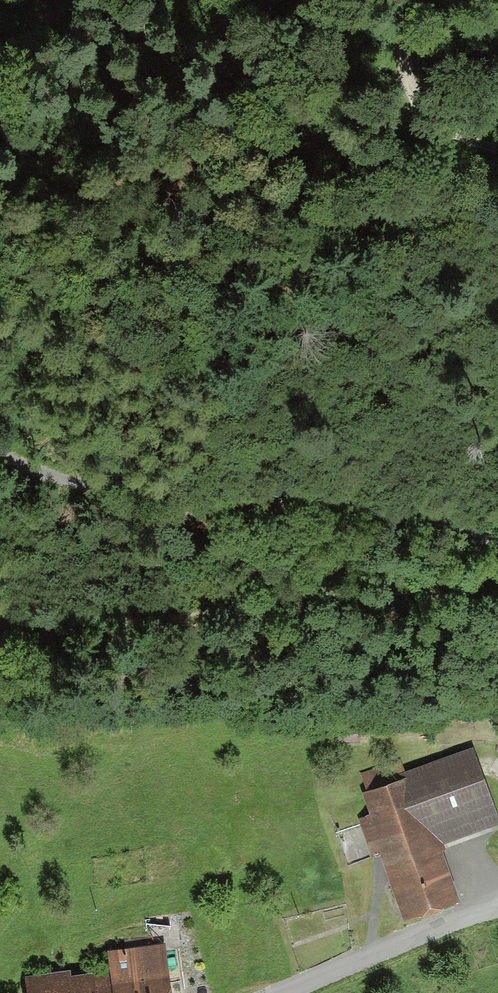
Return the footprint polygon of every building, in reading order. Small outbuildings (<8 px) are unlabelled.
[(362,792),(406,915),(460,895),(440,838),(494,818),(471,753),(362,792)] [(110,969),(113,992),(172,992),(167,940),(108,946),(110,969)] [(110,969),(72,973),(72,968),(26,973),(29,992),(113,992),(110,969)]
